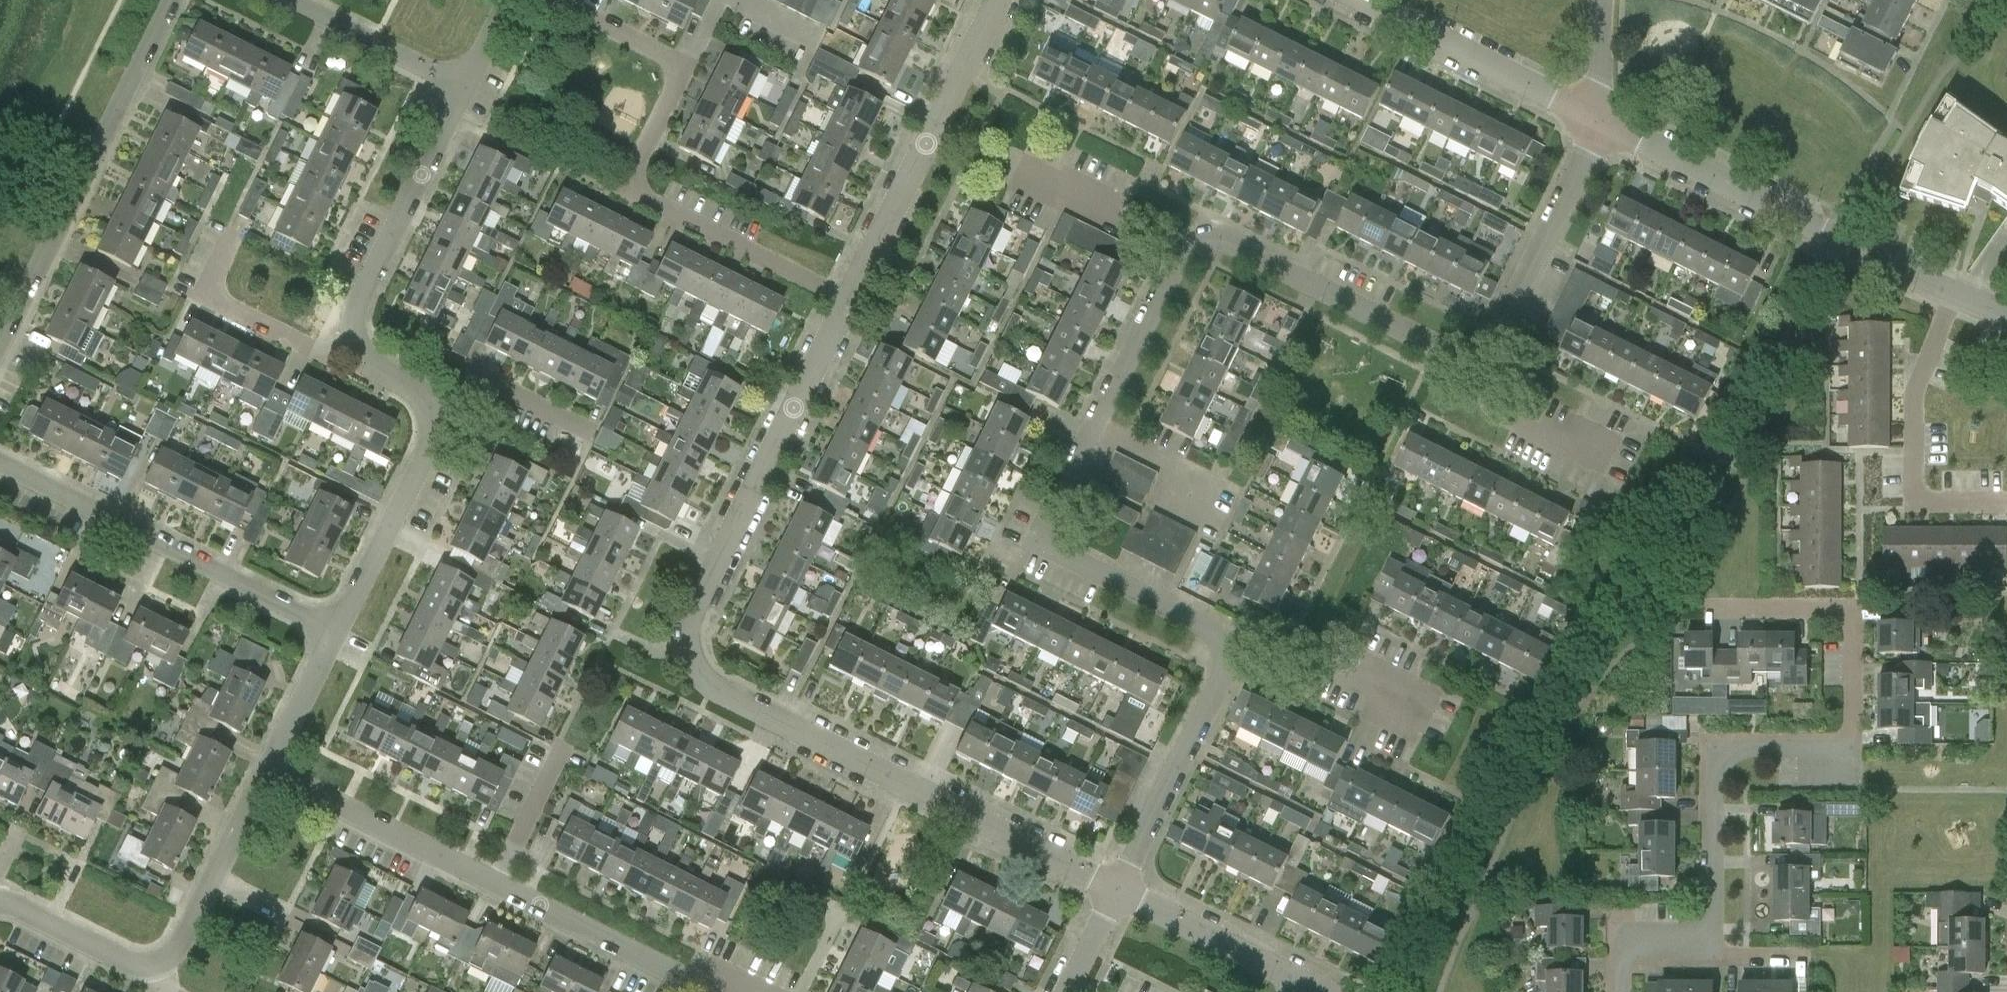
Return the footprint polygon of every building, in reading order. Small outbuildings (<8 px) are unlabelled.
[(668,0),(640,0),(636,7),(659,18),(668,0)] [(700,19),(710,0),(668,0),(659,18),(682,30),(690,14),(700,19)] [(783,6),(798,13),(804,0),(786,0),(783,6)] [(817,0),(804,0),(798,13),(808,18),(817,0)] [(830,0),(817,0),(808,18),(818,24),(830,0)] [(841,4),(832,0),(830,0),(818,24),(829,29),(841,4)] [(847,6),(855,11),(861,0),(850,0),(847,6)] [(893,1),(925,17),(934,0),(893,0),(893,1)] [(1099,0),(1095,8),(1106,14),(1110,6),(1099,0)] [(1197,0),(1169,0),(1192,11),(1197,0)] [(1192,11),(1201,16),(1198,23),(1199,28),(1209,33),(1198,57),(1208,63),(1215,50),(1231,18),(1221,13),(1227,0),(1197,0),(1192,11)] [(1798,0),(1774,0),(1771,5),(1791,15),(1798,0)] [(1823,0),(1798,0),(1791,15),(1811,25),(1823,0)] [(1866,3),(1873,6),(1905,23),(1915,3),(1909,0),(1867,0),(1866,3)] [(881,24),(914,40),(925,17),(893,1),(881,24)] [(1070,4),(1064,15),(1089,28),(1094,16),(1070,4)] [(839,23),(847,28),(855,11),(847,6),(839,23)] [(1118,20),(1122,12),(1110,6),(1106,14),(1118,20)] [(1873,6),(1867,19),(1860,15),(1857,22),(1866,27),(1893,41),(1894,39),(1896,41),(1905,23),(1873,6)] [(1096,31),(1101,20),(1094,16),(1089,28),(1096,31)] [(1854,31),(1853,33),(1822,17),(1817,26),(1848,42),(1838,62),(1882,83),(1897,52),(1889,48),(1893,41),(1866,27),(1862,35),(1854,31)] [(1228,51),(1251,63),(1267,30),(1266,30),(1269,24),(1256,18),(1253,23),(1244,19),(1242,23),(1231,18),(1215,50),(1226,56),(1228,51)] [(1143,23),(1139,30),(1151,36),(1155,28),(1143,23)] [(199,24),(183,56),(206,68),(223,35),(199,24)] [(870,47),(876,50),(902,63),(914,40),(881,24),(870,47)] [(1163,42),(1167,35),(1155,28),(1151,36),(1163,42)] [(1273,74),(1289,42),(1267,30),(1251,63),(1273,74)] [(1127,34),(1123,41),(1135,47),(1138,39),(1127,34)] [(229,80),(244,50),(245,47),(223,35),(206,68),(229,80)] [(1135,47),(1131,56),(1148,65),(1156,48),(1138,39),(1135,47)] [(1295,85),(1312,53),(1289,42),(1273,74),(1295,85)] [(1051,44),(1034,77),(1058,89),(1074,56),(1051,44)] [(245,47),(244,50),(229,80),(251,91),(252,91),(268,58),(245,47)] [(858,70),(891,86),(902,63),(876,50),(870,47),(858,70)] [(814,60),(837,71),(842,60),(819,49),(814,60)] [(1318,97),(1334,64),(1312,53),(1295,85),(1318,97)] [(713,79),(746,96),(757,72),(725,56),(713,79)] [(1074,56),(1058,89),(1080,100),(1097,67),(1074,56)] [(1172,56),(1168,64),(1180,70),(1184,62),(1172,56)] [(283,86),(291,70),(268,58),(252,91),(251,91),(245,104),(255,109),(263,96),(271,101),(266,112),(268,117),(278,122),(281,115),(289,98),(293,91),(292,90),(283,86)] [(837,71),(814,60),(808,70),(831,82),(837,71)] [(1192,76),(1196,68),(1184,62),(1180,70),(1192,76)] [(1340,108),(1357,75),(1334,64),(1318,97),(1340,108)] [(1097,67),(1080,100),(1103,111),(1119,78),(1097,67)] [(1403,116),(1419,84),(1397,73),(1380,105),(1403,116)] [(289,98),(300,103),(312,80),(300,74),(292,90),(293,91),(289,98)] [(1364,120),(1380,87),(1357,75),(1340,108),(1364,120)] [(1119,78),(1103,111),(1125,122),(1142,90),(1119,78)] [(376,112),(364,106),(371,93),(343,79),(336,93),(343,96),(331,119),(365,135),(376,112)] [(746,96),(713,79),(702,102),(734,118),(746,96)] [(187,106),(193,95),(170,83),(164,94),(187,106)] [(1426,128),(1442,96),(1419,84),(1403,116),(1426,128)] [(797,93),(787,87),(775,111),(786,116),(797,93)] [(837,113),(870,129),(881,106),(849,90),(837,113)] [(1142,90),(1125,122),(1148,134),(1164,101),(1142,90)] [(1232,100),(1244,106),(1248,98),(1236,92),(1232,100)] [(1171,145),(1188,113),(1194,99),(1183,94),(1176,107),(1164,101),(1148,134),(1171,145)] [(193,95),(187,106),(199,112),(205,101),(193,95)] [(1229,107),(1205,95),(1200,106),(1223,118),(1229,107)] [(1449,139),(1465,107),(1442,96),(1426,128),(1449,139)] [(300,103),(289,98),(281,115),(291,120),(300,103)] [(2001,143),(2004,138),(1957,105),(1949,99),(1941,111),(1936,118),(1932,125),(1928,132),(1925,137),(1922,142),(1919,148),(1916,156),(1912,166),(1908,174),(1902,193),(1967,213),(1974,194),(1975,190),(1993,199),(2006,209),(2006,146),(2001,143)] [(734,118),(702,102),(690,124),(723,141),(734,118)] [(807,107),(799,102),(791,119),(799,123),(807,107)] [(1471,151),(1487,118),(1465,107),(1449,139),(1471,151)] [(1270,109),(1266,117),(1277,122),(1281,114),(1270,109)] [(769,123),(779,128),(786,116),(775,111),(769,123)] [(154,137),(188,154),(199,131),(206,135),(212,124),(188,112),(183,122),(166,114),(154,137)] [(825,136),(858,152),(870,129),(837,113),(825,136)] [(1240,113),(1236,120),(1247,126),(1251,118),(1240,113)] [(1289,128),(1293,120),(1281,114),(1277,122),(1289,128)] [(234,126),(218,118),(215,126),(230,134),(234,126)] [(1259,132),(1263,124),(1251,118),(1247,126),(1259,132)] [(1494,162),(1510,130),(1487,118),(1471,151),(1494,162)] [(320,142),(353,158),(365,135),(331,119),(320,142)] [(783,135),(791,139),(799,123),(791,119),(783,135)] [(723,141),(690,124),(679,148),(711,164),(723,141)] [(288,134),(280,130),(272,146),(280,150),(288,134)] [(1510,130),(1494,162),(1517,174),(1533,142),(1510,130)] [(1315,131),(1311,139),(1322,145),(1326,137),(1315,131)] [(1193,179),(1209,146),(1186,134),(1169,167),(1193,179)] [(1285,135),(1281,143),(1292,149),(1296,141),(1285,135)] [(814,158),(847,175),(858,152),(825,136),(814,158)] [(188,154),(154,137),(143,160),(176,176),(188,154)] [(1334,151),(1338,143),(1326,137),(1322,145),(1334,151)] [(235,152),(257,163),(263,150),(241,139),(235,152)] [(1378,140),(1374,148),(1385,153),(1389,145),(1378,140)] [(1304,155),(1308,147),(1296,141),(1292,149),(1304,155)] [(309,164),(342,181),(353,158),(320,142),(309,164)] [(766,143),(758,159),(765,162),(773,146),(766,143)] [(1398,159),(1401,152),(1389,145),(1385,153),(1398,159)] [(264,162),(272,166),(280,150),(272,146),(264,162)] [(773,167),(781,151),(773,146),(765,162),(773,167)] [(1209,146),(1193,179),(1215,190),(1232,157),(1209,146)] [(1232,157),(1215,190),(1238,201),(1254,168),(1246,164),(1248,159),(1248,156),(1247,152),(1245,150),(1238,147),(1232,157)] [(510,151),(505,161),(480,149),(469,171),(501,187),(500,190),(516,198),(521,189),(504,181),(511,167),(527,175),(533,163),(510,151)] [(803,181),(836,197),(847,175),(814,158),(803,181)] [(176,176),(143,160),(132,182),(165,199),(165,200),(174,204),(179,196),(177,191),(171,187),(176,176)] [(1423,162),(1419,170),(1431,176),(1434,168),(1423,162)] [(298,187),(331,203),(342,181),(309,164),(298,187)] [(1254,168),(1238,201),(1260,212),(1276,179),(1254,168)] [(1443,182),(1447,174),(1434,168),(1431,176),(1443,182)] [(494,203),(500,190),(501,187),(469,171),(458,193),(490,209),(489,211),(500,217),(505,220),(506,218),(509,220),(511,217),(507,215),(509,211),(494,203)] [(203,190),(213,194),(221,178),(211,173),(203,190)] [(1407,173),(1403,182),(1414,187),(1418,178),(1407,173)] [(749,195),(754,185),(731,174),(726,184),(749,195)] [(1427,193),(1431,185),(1418,178),(1414,187),(1427,193)] [(249,191),(260,197),(266,185),(255,179),(249,191)] [(1276,179),(1260,212),(1282,223),(1299,191),(1276,179)] [(836,197),(803,181),(791,204),(824,220),(836,197)] [(154,221),(165,200),(165,199),(132,182),(121,205),(154,221)] [(1476,198),(1481,186),(1475,183),(1469,195),(1476,198)] [(754,185),(749,195),(772,207),(777,197),(754,185)] [(1481,186),(1476,198),(1499,210),(1505,198),(1481,186)] [(286,210),(319,226),(331,203),(298,187),(286,210)] [(213,194),(203,190),(195,205),(205,210),(213,194)] [(1442,190),(1437,199),(1459,210),(1464,201),(1442,190)] [(260,197),(249,191),(238,215),(249,220),(260,197)] [(554,228),(568,235),(585,203),(562,191),(550,216),(539,210),(528,234),(546,242),(554,228)] [(1299,191),(1282,223),(1306,235),(1317,213),(1327,219),(1339,196),(1328,191),(1322,202),(1299,191)] [(447,215),(479,231),(478,233),(482,235),(501,245),(505,237),(498,233),(499,233),(494,230),(500,217),(489,211),(490,209),(458,193),(447,215)] [(1359,240),(1376,207),(1353,195),(1349,202),(1339,196),(1327,219),(1338,224),(1336,228),(1359,240)] [(1629,241),(1646,208),(1623,196),(1606,230),(1617,235),(1610,249),(1622,255),(1629,241)] [(1471,215),(1476,207),(1464,201),(1459,210),(1471,215)] [(576,239),(589,245),(590,246),(607,214),(585,203),(568,235),(555,260),(564,265),(576,239)] [(154,221),(121,205),(110,227),(143,244),(154,221)] [(1376,207),(1359,240),(1382,251),(1399,218),(1376,207)] [(1646,208),(1629,241),(1652,253),(1668,219),(1646,208)] [(309,246),(319,226),(286,210),(276,229),(309,246)] [(958,234),(991,250),(1003,227),(970,211),(958,234)] [(1504,235),(1510,224),(1486,212),(1481,224),(1504,235)] [(1063,240),(1074,219),(1063,213),(1050,241),(1061,246),(1064,241),(1063,240)] [(598,250),(611,256),(612,257),(629,225),(607,214),(590,246),(589,245),(581,262),(590,266),(598,250)] [(479,231),(447,215),(436,237),(468,253),(467,256),(483,264),(488,255),(475,248),(482,235),(478,233),(479,231)] [(1016,227),(1028,233),(1032,224),(1021,218),(1016,227)] [(1399,218),(1382,251),(1405,262),(1421,229),(1399,218)] [(180,234),(190,239),(198,224),(188,219),(180,234)] [(1074,219),(1063,240),(1064,241),(1074,246),(1084,224),(1074,219)] [(1668,219),(1652,253),(1674,264),(1691,231),(1668,219)] [(1084,224),(1074,246),(1085,251),(1096,230),(1084,224)] [(620,261),(633,267),(626,284),(637,290),(649,266),(639,261),(652,236),(629,225),(612,257),(611,256),(603,273),(612,277),(620,261)] [(143,244),(110,227),(98,251),(131,267),(143,244)] [(1421,229),(1405,262),(1427,274),(1444,240),(1421,229)] [(1093,255),(1093,254),(1096,256),(1106,235),(1096,230),(1085,251),(1093,255)] [(1697,276),(1714,242),(1691,231),(1674,264),(1697,276)] [(190,239),(180,234),(172,251),(182,256),(190,239)] [(947,256),(980,273),(991,250),(958,234),(947,256)] [(1096,256),(1107,261),(1117,240),(1106,235),(1096,256)] [(1444,240),(1427,274),(1450,285),(1472,241),(1460,235),(1455,246),(1444,240)] [(460,269),(467,256),(468,253),(436,237),(425,259),(457,275),(456,278),(472,286),(473,284),(482,289),(486,282),(460,269)] [(510,239),(506,246),(514,250),(518,243),(510,239)] [(1016,262),(1027,268),(1039,245),(1027,239),(1016,262)] [(1107,261),(1117,266),(1128,246),(1117,240),(1107,261)] [(1472,241),(1450,285),(1474,297),(1490,264),(1495,255),(1472,243),(1473,241),(1472,241)] [(1714,242),(1697,276),(1720,287),(1737,254),(1714,242)] [(677,290),(694,257),(671,246),(656,277),(646,272),(638,290),(655,298),(662,282),(676,289),(677,290)] [(1049,262),(1054,252),(1046,248),(1041,258),(1049,262)] [(1007,281),(1013,258),(998,254),(992,277),(1007,281)] [(1081,278),(1114,294),(1126,271),(1117,267),(1117,266),(1107,261),(1096,256),(1093,254),(1093,255),(1081,278)] [(1737,254),(1720,287),(1742,298),(1739,304),(1751,310),(1763,287),(1752,281),(1760,266),(1737,254)] [(936,278),(968,295),(980,273),(947,256),(936,278)] [(1617,267),(1593,256),(1588,266),(1611,278),(1617,267)] [(685,293),(698,300),(700,301),(716,268),(694,257),(677,290),(676,289),(663,316),(672,320),(685,293)] [(449,291),(456,278),(457,275),(425,259),(414,281),(446,297),(445,299),(461,307),(465,299),(449,291)] [(503,273),(504,271),(507,265),(496,259),(492,265),(492,267),(503,273)] [(1027,268),(1016,262),(1012,270),(1023,276),(1027,268)] [(69,290),(102,307),(114,283),(81,267),(69,290)] [(738,279),(716,268),(700,301),(698,300),(678,343),(682,345),(686,338),(688,336),(691,330),(693,332),(701,317),(714,323),(720,311),(721,312),(738,279)] [(1592,290),(1591,291),(1596,293),(1598,290),(1615,299),(1619,290),(1575,268),(1569,279),(1592,290)] [(1044,274),(1035,269),(1030,280),(1038,284),(1044,274)] [(139,284),(162,296),(168,284),(145,273),(139,284)] [(1626,276),(1622,284),(1633,289),(1637,281),(1626,276)] [(568,288),(579,293),(590,299),(595,289),(584,283),(574,278),(568,288)] [(924,301),(957,318),(968,295),(936,278),(924,301)] [(1070,300),(1103,317),(1114,294),(1081,278),(1070,300)] [(729,315),(742,322),(743,323),(760,290),(738,279),(721,312),(720,311),(714,323),(712,327),(721,331),(729,315)] [(1564,290),(1586,301),(1591,291),(1592,290),(1569,279),(1564,290)] [(1024,292),(1032,297),(1038,284),(1030,280),(1024,292)] [(439,312),(445,299),(446,297),(414,281),(402,303),(434,319),(433,320),(450,329),(454,320),(439,312)] [(1645,295),(1649,287),(1637,281),(1633,289),(1645,295)] [(162,296),(139,284),(134,295),(157,306),(162,296)] [(1218,310),(1251,327),(1263,303),(1230,287),(1218,310)] [(102,307),(69,290),(58,313),(91,329),(102,307)] [(783,301),(760,290),(743,323),(742,322),(729,348),(737,353),(751,326),(766,334),(783,301)] [(1586,301),(1564,290),(1559,300),(1581,312),(1586,301)] [(1627,305),(1631,296),(1619,290),(1615,299),(1627,305)] [(534,309),(499,292),(490,312),(489,312),(487,315),(498,320),(485,345),(508,356),(524,324),(526,325),(534,309)] [(1010,302),(1002,298),(996,309),(1004,313),(1010,302)] [(1671,298),(1667,306),(1679,312),(1683,304),(1671,298)] [(1059,323),(1092,339),(1103,317),(1070,300),(1059,323)] [(1575,322),(1576,318),(1578,318),(1581,312),(1559,300),(1553,311),(1575,322)] [(913,323),(945,340),(957,318),(924,301),(913,323)] [(1690,318),(1694,310),(1683,304),(1679,312),(1690,318)] [(475,312),(486,318),(487,315),(489,312),(481,307),(476,310),(475,312)] [(990,321),(998,325),(1004,313),(996,309),(990,321)] [(1656,309),(1652,317),(1660,321),(1664,313),(1656,309)] [(1251,327),(1218,310),(1207,333),(1240,349),(1251,327)] [(1569,332),(1575,322),(1553,311),(1548,322),(1569,332)] [(475,312),(463,335),(475,341),(486,318),(475,312)] [(104,336),(91,329),(58,313),(47,336),(63,344),(58,355),(81,366),(87,356),(93,359),(104,336)] [(1678,343),(1687,325),(1664,313),(1660,321),(1672,327),(1671,328),(1673,329),(1669,338),(1678,343)] [(1013,314),(1010,319),(1007,325),(1015,329),(1021,318),(1013,314)] [(1275,339),(1287,344),(1298,321),(1287,315),(1275,339)] [(540,332),(526,325),(524,324),(508,356),(530,367),(546,335),(548,336),(556,320),(547,316),(540,332)] [(641,329),(644,331),(652,335),(657,326),(658,323),(647,317),(641,329)] [(1887,340),(1889,340),(1889,324),(1850,323),(1850,317),(1839,317),(1839,328),(1850,328),(1850,341),(1850,349),(1889,349),(1889,348),(1887,348),(1887,340)] [(1599,330),(1578,318),(1576,318),(1575,322),(1569,332),(1564,344),(1560,351),(1583,362),(1599,330)] [(561,343),(548,336),(546,335),(530,367),(552,378),(568,346),(570,347),(581,323),(573,319),(561,343)] [(1564,344),(1569,332),(1548,322),(1542,333),(1564,344)] [(199,367),(215,334),(192,323),(183,340),(173,334),(161,358),(172,363),(176,356),(199,367)] [(945,340),(913,323),(901,347),(933,363),(945,340)] [(1047,345),(1080,362),(1092,339),(1059,323),(1047,345)] [(1001,337),(1009,341),(1015,329),(1007,325),(1001,337)] [(1599,330),(1583,362),(1606,374),(1622,341),(1599,330)] [(1698,330),(1693,339),(1705,344),(1709,336),(1698,330)] [(1240,349),(1207,333),(1196,355),(1228,372),(1240,349)] [(221,379),(238,346),(215,334),(199,367),(221,379)] [(1287,344),(1275,339),(1267,335),(1263,342),(1272,346),(1283,352),(1287,344)] [(1717,350),(1721,342),(1709,336),(1705,344),(1717,350)] [(584,354),(570,347),(568,346),(552,378),(574,389),(590,357),(592,358),(600,343),(591,339),(584,354)] [(153,362),(162,345),(153,341),(145,357),(153,362)] [(1622,341),(1606,374),(1628,385),(1645,352),(1622,341)] [(1887,365),(1889,365),(1889,349),(1850,349),(1850,341),(1839,341),(1839,352),(1850,352),(1850,366),(1850,373),(1889,373),(1887,373),(1887,365)] [(700,353),(701,354),(711,359),(717,348),(707,343),(705,342),(700,353)] [(988,347),(979,343),(974,354),(982,358),(988,347)] [(868,368),(901,385),(912,362),(879,345),(868,368)] [(1036,368),(1069,384),(1080,362),(1047,345),(1036,368)] [(221,379),(244,390),(260,357),(238,346),(221,379)] [(590,357),(574,389),(596,401),(602,388),(614,394),(627,368),(632,358),(613,349),(605,365),(592,358),(590,357)] [(1645,352),(1628,385),(1651,396),(1667,364),(1645,352)] [(968,366),(976,370),(982,358),(974,354),(968,366)] [(1228,372),(1196,355),(1184,378),(1217,394),(1228,372)] [(283,369),(260,357),(244,390),(239,401),(257,410),(262,399),(267,402),(283,369)] [(687,373),(703,381),(696,394),(695,395),(728,412),(740,389),(729,384),(734,375),(696,357),(687,373)] [(650,372),(634,363),(629,371),(645,380),(650,372)] [(1667,364),(1651,396),(1674,408),(1690,375),(1667,364)] [(1697,419),(1713,387),(1719,376),(1695,364),(1690,375),(1674,408),(1697,419)] [(82,387),(88,377),(65,365),(60,376),(82,387)] [(1887,389),(1889,389),(1889,373),(1850,373),(1850,366),(1838,366),(1838,377),(1850,377),(1850,391),(1850,398),(1889,398),(1889,397),(1887,397),(1887,389)] [(856,391),(889,407),(901,385),(868,368),(856,391)] [(1069,384),(1036,368),(1025,391),(986,371),(979,383),(1007,397),(1008,396),(1031,408),(1036,397),(1057,408),(1069,384)] [(120,375),(116,379),(113,384),(119,387),(120,385),(136,394),(145,378),(130,370),(125,372),(120,375)] [(1251,384),(1256,386),(1256,387),(1264,391),(1270,379),(1262,375),(1257,372),(1251,384)] [(88,377),(82,387),(95,394),(100,383),(88,377)] [(310,423),(326,390),(303,378),(287,411),(310,423)] [(1173,400),(1206,416),(1217,394),(1184,378),(1173,400)] [(120,385),(119,387),(115,394),(132,402),(136,394),(120,385)] [(615,401),(628,408),(637,393),(623,385),(615,401)] [(691,403),(685,416),(684,417),(717,434),(728,412),(695,395),(696,394),(680,386),(676,395),(691,403)] [(1245,408),(1253,412),(1264,391),(1256,387),(1245,408)] [(943,392),(935,388),(930,399),(937,403),(943,392)] [(326,390),(310,423),(333,434),(349,401),(326,390)] [(845,414),(878,430),(889,407),(856,391),(845,414)] [(1887,414),(1889,414),(1889,398),(1850,398),(1850,391),(1838,391),(1838,401),(1850,402),(1850,415),(1850,422),(1889,422),(1887,422),(1887,414)] [(984,427),(1017,443),(1029,419),(1026,418),(1031,408),(1008,396),(1007,397),(1003,407),(996,403),(984,427)] [(924,412),(931,416),(937,403),(930,399),(924,412)] [(1206,416),(1173,400),(1161,424),(1194,440),(1206,416)] [(349,401),(333,434),(355,445),(356,446),(372,413),(349,401)] [(53,447),(69,414),(46,402),(42,412),(33,407),(27,409),(20,423),(22,427),(31,432),(30,435),(53,447)] [(159,403),(144,433),(155,438),(170,408),(159,403)] [(193,419),(197,412),(180,404),(177,411),(180,413),(193,419)] [(613,407),(603,428),(613,433),(624,413),(613,407)] [(165,444),(178,420),(177,419),(180,413),(177,411),(170,408),(155,438),(165,444)] [(263,408),(251,432),(261,437),(273,413),(263,408)] [(680,425),(674,438),(673,439),(706,456),(717,434),(684,417),(685,416),(670,408),(665,417),(680,425)] [(212,413),(208,421),(225,430),(229,421),(212,413)] [(272,443),(284,419),(273,413),(261,437),(272,443)] [(365,483),(353,477),(366,451),(379,457),(395,424),(372,413),(356,446),(355,445),(342,472),(343,472),(337,483),(378,503),(384,491),(382,490),(383,488),(366,480),(365,483)] [(76,458),(93,425),(69,414),(53,447),(76,458)] [(834,436),(866,453),(878,430),(845,414),(834,436)] [(1887,439),(1889,438),(1889,422),(1850,422),(1850,415),(1838,415),(1838,425),(1850,426),(1850,448),(1889,448),(1889,446),(1887,446),(1887,439)] [(907,430),(920,436),(925,424),(913,418),(907,430)] [(947,423),(939,419),(934,430),(941,434),(947,423)] [(1230,430),(1242,435),(1247,425),(1236,419),(1230,430)] [(99,470),(115,437),(93,425),(76,458),(99,470)] [(973,450),(1006,466),(1017,443),(984,427),(973,450)] [(115,437),(99,470),(122,481),(139,448),(143,440),(120,428),(115,437)] [(209,428),(205,436),(222,445),(226,437),(209,428)] [(595,443),(604,448),(611,432),(603,428),(595,443)] [(669,447),(663,460),(662,461),(695,478),(706,456),(673,439),(674,438),(659,430),(654,439),(669,447)] [(928,442),(935,446),(941,434),(934,430),(928,442)] [(1242,435),(1230,430),(1219,452),(1230,458),(1242,435)] [(920,438),(913,434),(907,445),(915,449),(920,438)] [(1418,478),(1435,445),(1412,434),(1395,467),(1418,478)] [(822,459),(855,475),(866,453),(834,436),(822,459)] [(237,452),(241,444),(226,437),(222,445),(237,452)] [(901,457),(908,461),(915,449),(907,445),(901,457)] [(1435,445),(1418,478),(1441,490),(1458,457),(1435,445)] [(962,472),(994,488),(1006,466),(973,450),(962,472)] [(168,495),(185,462),(161,451),(145,483),(168,495)] [(1111,462),(1132,473),(1137,462),(1116,451),(1111,462)] [(658,469),(652,482),(651,483),(684,500),(695,478),(662,461),(663,460),(648,452),(643,461),(658,469)] [(1275,458),(1267,453),(1261,464),(1270,468),(1275,458)] [(298,464),(314,472),(318,463),(302,455),(298,464)] [(1838,480),(1840,480),(1840,464),(1803,463),(1802,456),(1790,456),(1790,468),(1801,468),(1801,482),(1801,489),(1840,489),(1840,488),(1838,488),(1838,480)] [(1458,457),(1441,490),(1463,501),(1480,468),(1458,457)] [(525,461),(520,471),(495,458),(484,480),(516,497),(515,499),(531,507),(535,498),(519,490),(526,476),(542,484),(548,472),(525,461)] [(855,475),(822,459),(811,482),(826,489),(821,500),(844,512),(849,501),(843,498),(855,475)] [(1301,484),(1333,500),(1345,477),(1313,460),(1301,484)] [(185,462),(168,495),(191,506),(208,474),(185,462)] [(1105,473),(1127,483),(1132,473),(1111,462),(1105,473)] [(1137,462),(1132,473),(1153,483),(1159,473),(1137,462)] [(924,468),(916,464),(911,475),(919,479),(924,468)] [(1255,477),(1264,481),(1270,468),(1261,464),(1255,477)] [(324,477),(337,483),(343,472),(342,472),(330,466),(324,477)] [(1480,468),(1463,501),(1486,512),(1503,480),(1480,468)] [(950,495),(983,511),(994,488),(962,472),(950,495)] [(1121,494),(1127,483),(1105,473),(1100,484),(1121,494)] [(1132,473),(1127,483),(1148,494),(1153,483),(1132,473)] [(208,474),(191,506),(214,518),(230,485),(229,485),(208,474)] [(237,529),(245,513),(255,518),(261,506),(267,495),(256,489),(258,485),(235,474),(229,485),(230,485),(214,518),(237,529)] [(647,491),(641,504),(626,496),(620,509),(643,521),(648,510),(673,522),(684,500),(651,483),(652,482),(636,474),(632,483),(647,491)] [(923,482),(918,480),(919,479),(911,475),(905,487),(912,491),(916,485),(920,487),(923,482)] [(884,490),(892,494),(898,482),(891,479),(884,490)] [(308,517),(341,533),(353,510),(336,502),(341,492),(317,480),(312,490),(320,494),(308,517)] [(508,513),(515,499),(516,497),(484,480),(473,502),(505,519),(504,521),(520,529),(525,520),(508,513)] [(1503,480),(1486,512),(1509,524),(1525,491),(1503,480)] [(1838,505),(1840,505),(1840,489),(1801,489),(1801,482),(1790,482),(1790,493),(1801,493),(1801,506),(1801,513),(1840,513),(1838,513),(1838,505)] [(1142,505),(1148,494),(1127,483),(1121,494),(1142,505)] [(1116,505),(1121,494),(1100,484),(1095,494),(1116,505)] [(1333,500),(1301,484),(1289,506),(1322,523),(1333,500)] [(891,495),(876,488),(865,509),(880,516),(891,495)] [(1531,535),(1548,502),(1525,491),(1509,524),(1531,535)] [(1116,505),(1095,494),(1089,505),(1111,516),(1116,505)] [(939,517),(972,533),(983,511),(950,495),(939,517)] [(1239,509),(1247,513),(1253,502),(1245,498),(1239,509)] [(1394,498),(1389,509),(1400,515),(1404,507),(1402,506),(1404,503),(1394,498)] [(788,526),(821,543),(832,521),(838,524),(844,512),(821,500),(816,510),(800,503),(788,526)] [(497,534),(504,521),(505,519),(473,502),(462,525),(494,541),(493,543),(509,551),(513,542),(497,534)] [(1134,527),(1141,514),(1118,502),(1112,515),(1134,527)] [(1548,502),(1531,535),(1553,546),(1546,563),(1557,569),(1575,534),(1564,528),(1571,514),(1548,502)] [(601,521),(595,534),(594,536),(627,552),(638,529),(605,513),(590,505),(586,513),(601,521)] [(261,506),(255,518),(265,524),(271,511),(261,506)] [(1322,523),(1289,506),(1278,529),(1311,545),(1322,523)] [(1838,529),(1840,529),(1840,513),(1801,513),(1801,506),(1791,506),(1790,516),(1801,517),(1801,532),(1801,538),(1840,538),(1840,537),(1838,537),(1838,529)] [(1412,520),(1416,513),(1404,507),(1400,515),(1412,520)] [(1247,513),(1239,509),(1233,521),(1241,525),(1247,513)] [(1143,532),(1154,537),(1165,516),(1153,510),(1143,532)] [(972,533),(939,517),(939,518),(930,513),(912,547),(933,557),(939,546),(960,557),(972,533)] [(590,544),(584,557),(583,558),(616,574),(627,552),(594,536),(595,534),(558,516),(556,520),(565,525),(563,530),(590,544)] [(1165,516),(1154,537),(1164,542),(1175,521),(1165,516)] [(341,533),(308,517),(297,540),(330,556),(341,533)] [(265,524),(255,518),(243,541),(254,547),(265,524)] [(1175,521),(1164,542),(1175,548),(1186,526),(1175,521)] [(1438,524),(1434,531),(1445,537),(1449,529),(1438,524)] [(487,555),(493,543),(494,541),(462,525),(450,547),(475,560),(470,570),(494,581),(503,564),(487,555)] [(777,549),(810,565),(821,543),(788,526),(777,549)] [(1132,526),(1121,548),(1132,553),(1143,532),(1132,526)] [(1186,526),(1175,548),(1186,553),(1197,532),(1186,526)] [(1267,552),(1299,568),(1311,545),(1278,529),(1267,552)] [(1403,541),(1419,549),(1425,537),(1409,529),(1403,541)] [(1457,543),(1461,536),(1449,529),(1445,537),(1457,543)] [(1899,531),(1899,529),(1883,529),(1882,567),(1871,567),(1871,580),(1888,580),(1888,568),(1900,568),(1908,568),(1908,529),(1907,529),(1907,531),(1899,531)] [(1924,531),(1924,529),(1908,529),(1908,568),(1900,568),(1901,579),(1912,579),(1912,568),(1926,568),(1932,568),(1933,529),(1932,529),(1932,531),(1924,531)] [(1948,531),(1948,529),(1933,529),(1932,568),(1926,568),(1926,580),(1937,580),(1937,568),(1950,568),(1957,568),(1957,529),(1956,529),(1956,531),(1948,531)] [(1973,531),(1973,529),(1957,529),(1957,568),(1950,568),(1950,580),(1961,579),(1961,568),(1974,568),(1982,568),(1982,529),(1981,529),(1981,531),(1973,531)] [(1998,529),(1982,529),(1982,568),(1974,568),(1975,579),(1986,579),(1986,568),(2006,569),(2006,551),(2006,529),(2006,531),(1998,531),(1998,529)] [(1143,532),(1132,553),(1143,559),(1154,537),(1143,532)] [(1837,554),(1839,554),(1840,538),(1801,538),(1801,532),(1791,532),(1791,541),(1801,542),(1801,556),(1801,562),(1839,563),(1839,562),(1837,562),(1837,554)] [(531,560),(541,539),(534,536),(524,557),(531,560)] [(1164,542),(1154,537),(1143,559),(1153,564),(1164,542)] [(330,556),(297,540),(286,563),(318,579),(330,556)] [(1175,548),(1164,542),(1153,564),(1164,569),(1175,548)] [(1483,546),(1479,554),(1490,560),(1495,551),(1483,546)] [(1231,553),(1220,547),(1216,555),(1227,560),(1231,553)] [(1186,553),(1175,548),(1164,569),(1175,575),(1186,553)] [(4,586),(11,572),(29,582),(40,561),(15,549),(10,559),(0,554),(0,584),(4,586)] [(579,566),(572,579),(572,580),(605,596),(616,574),(583,558),(584,557),(569,549),(564,558),(579,566)] [(766,571),(799,588),(810,565),(777,549),(766,571)] [(1456,551),(1448,567),(1459,573),(1460,571),(1467,557),(1456,551)] [(1502,565),(1506,557),(1495,551),(1490,560),(1502,565)] [(1255,574),(1288,591),(1299,568),(1267,552),(1255,574)] [(1227,560),(1216,555),(1201,585),(1216,593),(1231,563),(1227,561),(1227,560)] [(1837,579),(1839,579),(1839,563),(1801,562),(1801,556),(1790,555),(1790,566),(1801,566),(1801,588),(1839,588),(1839,586),(1837,587),(1837,579)] [(1460,571),(1472,577),(1475,571),(1479,563),(1467,557),(1460,571)] [(844,570),(852,574),(858,562),(850,558),(844,570)] [(1409,618),(1425,585),(1432,572),(1409,560),(1406,566),(1390,558),(1381,579),(1396,586),(1386,606),(1409,618)] [(465,599),(472,586),(488,594),(494,581),(470,570),(465,580),(440,567),(429,590),(462,606),(461,608),(477,616),(481,607),(465,599)] [(568,588),(561,601),(546,593),(540,605),(564,617),(568,607),(593,620),(605,596),(572,580),(572,579),(557,570),(552,580),(568,588)] [(754,594),(787,611),(799,588),(766,571),(754,594)] [(833,580),(842,584),(846,576),(837,572),(833,580)] [(1501,573),(1493,589),(1505,595),(1508,588),(1513,579),(1501,573)] [(1288,591),(1255,574),(1244,598),(1276,614),(1288,591)] [(81,620),(96,589),(71,577),(59,602),(48,596),(29,636),(35,638),(42,624),(57,632),(66,613),(81,620)] [(1508,588),(1531,600),(1536,591),(1513,579),(1508,588)] [(1425,585),(1409,618),(1431,629),(1448,596),(1425,585)] [(96,589),(81,620),(74,632),(87,639),(84,645),(105,656),(117,631),(107,626),(120,601),(96,589)] [(454,621),(461,608),(462,606),(429,590),(418,612),(451,628),(450,630),(480,645),(485,636),(454,621)] [(841,595),(834,591),(828,603),(836,607),(841,595)] [(743,617),(776,633),(787,611),(754,594),(743,617)] [(1013,638),(1029,605),(1006,594),(999,609),(988,604),(976,626),(969,641),(981,646),(991,627),(1013,638)] [(1448,596),(1431,629),(1454,640),(1470,607),(1448,596)] [(1546,596),(1542,605),(1554,611),(1558,602),(1546,596)] [(5,629),(16,608),(0,600),(0,626),(5,629)] [(1565,616),(1569,608),(1558,602),(1554,611),(1565,616)] [(822,615),(830,619),(836,607),(828,603),(822,615)] [(1029,605),(1013,638),(1036,650),(1052,616),(1029,605)] [(1470,607),(1454,640),(1477,651),(1493,619),(1470,607)] [(149,654),(164,623),(140,611),(127,636),(117,631),(105,656),(126,666),(135,647),(149,654)] [(1918,654),(1918,624),(1918,611),(1901,611),(1901,624),(1879,624),(1879,654),(1918,654)] [(443,643),(450,630),(451,628),(418,612),(407,634),(440,650),(439,652),(455,660),(459,651),(443,643)] [(899,612),(895,621),(906,626),(911,618),(899,612)] [(547,631),(540,644),(540,645),(573,661),(584,639),(552,623),(553,622),(536,613),(531,623),(547,631)] [(1052,616),(1036,650),(1058,661),(1075,628),(1052,616)] [(776,633),(743,617),(731,640),(764,656),(776,633)] [(918,633),(922,624),(911,618),(906,626),(918,633)] [(1493,619),(1477,651),(1499,663),(1516,630),(1493,619)] [(164,623),(149,654),(162,660),(153,680),(174,691),(187,665),(176,660),(189,635),(164,623)] [(852,679),(868,646),(846,635),(848,630),(836,624),(824,647),(835,652),(828,667),(852,679)] [(1075,628),(1058,661),(1081,672),(1097,639),(1075,628)] [(941,643),(945,635),(933,629),(929,638),(941,643)] [(1522,674),(1538,641),(1516,630),(1499,663),(1522,674)] [(1538,641),(1522,674),(1545,686),(1562,653),(1567,644),(1544,633),(1539,642),(1538,641)] [(448,673),(432,665),(439,652),(440,650),(407,634),(396,656),(405,661),(400,672),(439,691),(448,673)] [(1686,669),(1701,669),(1701,685),(1726,685),(1727,650),(1713,650),(1713,634),(1686,634),(1686,669)] [(536,653),(530,665),(529,666),(562,683),(573,661),(540,645),(540,644),(525,635),(520,645),(536,653)] [(1766,673),(1766,635),(1739,635),(1739,650),(1727,650),(1726,685),(1752,685),(1752,673),(1766,673)] [(1807,656),(1794,655),(1794,635),(1766,635),(1766,673),(1781,673),(1781,685),(1807,685),(1807,656)] [(254,680),(269,653),(241,639),(233,657),(220,650),(215,660),(212,659),(207,669),(229,680),(222,694),(253,710),(265,685),(254,680)] [(802,646),(813,651),(817,644),(805,639),(802,646)] [(1097,639),(1081,672),(1103,683),(1120,650),(1097,639)] [(813,651),(802,646),(790,669),(802,675),(813,651)] [(868,646),(852,679),(874,691),(871,696),(872,696),(891,658),(868,646)] [(488,659),(495,662),(498,654),(499,652),(493,649),(492,649),(491,651),(489,655),(488,659)] [(1120,650),(1103,683),(1126,694),(1143,661),(1120,650)] [(525,675),(518,688),(551,705),(562,683),(529,666),(530,665),(514,657),(510,667),(525,675)] [(897,702),(913,669),(891,658),(872,696),(885,703),(888,697),(897,702)] [(1114,719),(1108,730),(1132,742),(1137,731),(1125,725),(1133,710),(1138,713),(1147,711),(1166,673),(1143,661),(1126,694),(1114,719)] [(995,675),(999,666),(989,662),(985,670),(995,675)] [(1879,703),(1913,704),(1913,691),(1932,691),(1932,663),(1898,662),(1898,678),(1879,677),(1879,703)] [(913,669),(897,702),(919,713),(936,680),(913,669)] [(1011,673),(1006,681),(1017,687),(1022,678),(1011,673)] [(978,765),(995,732),(999,722),(978,711),(992,681),(981,676),(970,698),(970,697),(955,727),(965,732),(955,753),(978,765)] [(1029,693),(1034,684),(1022,678),(1017,687),(1029,693)] [(514,697),(508,709),(492,701),(485,714),(509,726),(514,715),(539,728),(551,705),(518,688),(503,680),(498,688),(514,697)] [(936,680),(919,713),(942,725),(944,721),(955,727),(970,697),(959,692),(936,680)] [(1075,684),(1067,700),(1062,709),(1074,715),(1078,706),(1080,707),(1089,691),(1075,684)] [(253,710),(222,694),(210,688),(209,690),(208,689),(199,700),(195,698),(185,719),(210,731),(215,721),(240,734),(253,710)] [(1014,693),(1003,688),(995,704),(1006,710),(1014,693)] [(1228,720),(1239,726),(1238,728),(1261,740),(1278,707),(1255,695),(1252,700),(1240,694),(1228,720)] [(1055,695),(1051,704),(1062,709),(1067,700),(1055,695)] [(1025,698),(1021,706),(1033,712),(1037,704),(1025,698)] [(350,727),(359,731),(354,740),(376,752),(392,719),(395,720),(403,704),(394,699),(388,710),(373,703),(370,708),(362,704),(350,727)] [(1709,699),(1709,715),(1726,715),(1726,714),(1726,702),(1726,699),(1713,699),(1709,699)] [(1766,702),(1755,702),(1755,714),(1766,714),(1766,702)] [(1913,704),(1879,703),(1879,730),(1897,730),(1898,745),(1932,746),(1931,717),(1913,717),(1913,704)] [(408,727),(395,720),(392,719),(376,752),(398,763),(414,730),(416,731),(428,708),(419,704),(408,727)] [(1049,710),(1037,704),(1033,712),(1044,718),(1049,710)] [(1278,707),(1261,740),(1284,751),(1301,718),(1278,707)] [(610,761),(618,745),(631,752),(633,753),(649,720),(627,709),(611,741),(610,740),(602,757),(610,761)] [(430,738),(416,731),(414,730),(398,763),(420,774),(437,741),(438,742),(449,720),(441,716),(430,738)] [(1108,730),(1114,719),(1106,716),(1101,726),(1108,730)] [(1307,763),(1323,730),(1301,718),(1284,751),(1307,763)] [(187,762),(218,778),(231,753),(206,741),(210,731),(185,719),(175,740),(193,750),(187,762)] [(640,756),(653,763),(655,764),(672,731),(649,720),(633,753),(631,752),(623,768),(632,773),(640,756)] [(1070,720),(1066,729),(1077,735),(1082,726),(1070,720)] [(459,733),(468,738),(474,727),(464,722),(458,733),(459,733)] [(1089,741),(1093,732),(1082,726),(1077,735),(1089,741)] [(507,744),(512,733),(502,728),(496,739),(507,744)] [(995,732),(978,765),(1001,776),(1017,743),(1022,734),(1011,729),(1006,737),(995,732)] [(1976,743),(1991,743),(1991,729),(1976,729),(1976,743)] [(1323,730),(1307,763),(1330,774),(1324,787),(1335,792),(1346,769),(1335,764),(1347,741),(1323,730)] [(662,767),(675,774),(676,774),(693,742),(672,731),(655,764),(653,763),(639,791),(648,795),(662,767)] [(1638,770),(1675,771),(1675,744),(1662,744),(1662,731),(1627,731),(1627,750),(1638,750),(1638,770)] [(452,749),(438,742),(437,741),(420,774),(443,785),(459,752),(461,753),(468,738),(459,733),(452,749)] [(473,760),(461,753),(459,752),(443,785),(465,796),(481,763),(482,764),(495,737),(487,733),(473,760)] [(4,738),(0,735),(0,780),(9,763),(8,763),(15,750),(1,743),(4,738)] [(30,781),(40,786),(52,762),(55,757),(57,752),(35,742),(28,757),(15,750),(8,763),(9,763),(0,780),(0,798),(17,806),(30,781)] [(684,778),(698,785),(699,785),(715,753),(693,742),(676,774),(675,774),(663,798),(673,802),(684,778)] [(1040,754),(1017,743),(1001,776),(1023,787),(1040,754)] [(1121,759),(1142,770),(1148,759),(1120,745),(1114,756),(1121,760),(1121,759)] [(715,753),(699,785),(698,785),(689,802),(698,806),(706,789),(719,796),(711,812),(724,819),(735,795),(725,789),(737,764),(715,753)] [(1226,753),(1220,764),(1244,776),(1250,765),(1226,753)] [(494,770),(482,764),(481,763),(465,796),(487,807),(494,794),(502,798),(519,763),(502,754),(494,770)] [(1035,799),(1037,794),(1046,798),(1062,765),(1040,754),(1023,787),(1024,787),(1022,792),(1035,799)] [(37,816),(61,828),(84,783),(71,776),(73,772),(75,767),(55,757),(52,762),(40,786),(50,791),(37,816)] [(1142,770),(1121,759),(1121,760),(1116,770),(1137,781),(1142,770)] [(218,778),(187,762),(180,777),(161,767),(154,781),(151,780),(148,785),(176,799),(181,790),(206,802),(218,778)] [(618,775),(592,763),(586,776),(612,787),(618,775)] [(1062,765),(1046,798),(1069,810),(1085,777),(1062,765)] [(1259,774),(1250,765),(1244,776),(1266,787),(1270,780),(1259,774)] [(1366,814),(1383,782),(1359,770),(1358,771),(1347,766),(1346,769),(1335,792),(1327,808),(1362,825),(1366,814)] [(1137,781),(1116,770),(1110,781),(1132,791),(1137,781)] [(1675,771),(1638,770),(1638,787),(1620,787),(1621,811),(1629,811),(1662,811),(1661,798),(1675,798),(1675,771)] [(1235,794),(1240,783),(1217,771),(1211,783),(1235,794)] [(763,818),(779,785),(757,774),(754,779),(750,777),(730,816),(756,829),(762,817),(763,818)] [(1092,821),(1096,814),(1101,803),(1107,792),(1108,789),(1107,788),(1085,777),(1069,810),(1092,821)] [(1279,793),(1282,786),(1270,780),(1266,787),(1279,793)] [(1108,789),(1107,792),(1126,802),(1132,791),(1110,781),(1107,788),(1108,789)] [(1383,782),(1366,814),(1389,825),(1405,793),(1383,782)] [(84,783),(61,828),(85,840),(98,815),(109,820),(121,796),(99,785),(97,789),(84,783)] [(1240,783),(1235,794),(1242,798),(1248,787),(1240,783)] [(153,831),(184,846),(197,822),(171,809),(176,799),(148,785),(148,786),(151,788),(140,809),(159,818),(153,831)] [(771,821),(784,828),(785,828),(801,796),(779,785),(763,818),(762,817),(756,829),(754,833),(763,837),(771,821)] [(1107,792),(1101,803),(1121,813),(1126,802),(1107,792)] [(1411,837),(1428,804),(1405,793),(1389,825),(1411,837)] [(793,832),(806,839),(807,839),(823,807),(801,796),(785,828),(784,828),(776,844),(785,849),(793,832)] [(567,827),(556,851),(578,863),(594,831),(596,832),(604,816),(595,812),(594,813),(588,826),(574,820),(581,806),(569,800),(558,823),(567,827)] [(1286,806),(1274,800),(1270,809),(1282,814),(1286,806)] [(1101,803),(1096,814),(1116,824),(1121,813),(1101,803)] [(1785,847),(1785,845),(1826,845),(1827,803),(1794,803),(1794,816),(1778,816),(1778,826),(1774,826),(1774,845),(1782,845),(1782,847),(1785,847)] [(1428,804),(1411,837),(1406,847),(1429,858),(1434,848),(1435,848),(1439,841),(1451,816),(1428,804)] [(1204,856),(1225,813),(1226,810),(1215,805),(1211,811),(1200,806),(1197,812),(1181,844),(1204,856)] [(815,843),(828,850),(830,850),(846,819),(823,807),(807,839),(806,839),(798,855),(807,860),(815,843)] [(617,823),(626,827),(632,814),(623,809),(616,822),(617,823)] [(1640,851),(1675,850),(1675,825),(1662,825),(1662,811),(1629,811),(1628,827),(1640,827),(1640,851)] [(1225,813),(1204,856),(1227,867),(1243,834),(1236,831),(1241,821),(1225,813)] [(866,860),(855,855),(868,830),(846,819),(830,850),(828,850),(820,866),(829,871),(837,854),(851,861),(843,877),(854,883),(866,860)] [(594,831),(578,863),(600,874),(616,842),(618,843),(626,827),(617,823),(610,839),(596,832),(594,831)] [(1167,837),(1180,844),(1187,831),(1173,824),(1167,837)] [(142,868),(147,859),(172,871),(184,846),(153,831),(147,844),(128,835),(118,856),(142,868)] [(616,842),(600,874),(622,885),(638,853),(640,854),(648,838),(639,834),(631,850),(618,843),(616,842)] [(1250,878),(1266,846),(1243,834),(1227,867),(1250,878)] [(1266,846),(1250,878),(1273,890),(1275,886),(1285,891),(1296,869),(1310,841),(1303,837),(1299,835),(1291,852),(1282,847),(1279,852),(1266,846)] [(653,861),(640,854),(638,853),(622,885),(644,896),(660,864),(662,865),(674,841),(664,837),(653,861)] [(1348,850),(1360,856),(1364,848),(1352,842),(1348,850)] [(334,847),(330,856),(344,863),(349,853),(334,847)] [(675,871),(662,865),(660,864),(644,896),(665,907),(682,875),(684,876),(696,853),(687,848),(675,871)] [(1658,891),(1658,877),(1675,877),(1675,850),(1640,851),(1640,865),(1628,865),(1628,891),(1658,891)] [(1774,896),(1809,896),(1809,881),(1820,881),(1821,855),(1790,855),(1790,870),(1774,870),(1774,896)] [(697,883),(684,876),(682,875),(665,907),(688,918),(704,887),(706,887),(718,862),(709,858),(697,883)] [(1385,859),(1382,867),(1393,872),(1397,865),(1385,859)] [(1356,863),(1352,871),(1363,877),(1367,868),(1356,863)] [(1409,870),(1399,866),(1397,865),(1393,872),(1405,878),(1409,870)] [(323,892),(352,906),(363,911),(375,889),(335,868),(323,892)] [(359,881),(363,873),(353,868),(349,876),(359,881)] [(1375,882),(1379,874),(1367,868),(1363,877),(1375,882)] [(1308,930),(1325,897),(1303,886),(1308,874),(1296,869),(1285,891),(1296,897),(1285,919),(1308,930)] [(949,910),(962,917),(964,918),(980,886),(958,874),(942,906),(940,905),(932,922),(941,927),(949,910)] [(719,894),(706,887),(704,887),(688,918),(710,930),(715,919),(726,924),(744,887),(727,878),(719,894)] [(159,899),(163,889),(151,883),(146,892),(159,899)] [(971,921),(984,928),(986,929),(1002,897),(980,886),(964,918),(962,917),(954,934),(963,938),(971,921)] [(430,932),(445,903),(421,891),(419,895),(417,894),(415,899),(407,895),(390,929),(411,940),(418,926),(430,932)] [(352,906),(323,892),(311,915),(340,930),(352,906)] [(1938,922),(1938,948),(1949,948),(1984,948),(1984,923),(1981,923),(1981,894),(1926,894),(1926,908),(1938,908),(1938,922)] [(1809,896),(1774,896),(1775,922),(1790,922),(1790,936),(1820,935),(1821,909),(1809,909),(1809,896)] [(993,932),(1006,939),(1008,940),(1024,908),(1002,897),(986,929),(984,928),(976,944),(985,949),(993,932)] [(1325,897),(1308,930),(1330,941),(1347,908),(1325,897)] [(391,926),(402,903),(392,898),(380,921),(391,926)] [(1353,952),(1370,919),(1369,919),(1374,910),(1352,899),(1348,908),(1347,908),(1330,941),(1353,952)] [(445,903),(430,932),(441,937),(436,949),(457,961),(473,930),(463,925),(468,915),(445,903)] [(1859,903),(1848,903),(1848,910),(1852,915),(1859,915),(1859,903)] [(1571,919),(1571,906),(1535,906),(1536,929),(1550,929),(1550,934),(1546,934),(1543,938),(1542,946),(1545,949),(1582,949),(1583,919),(1571,919)] [(1051,938),(1040,933),(1047,919),(1024,908),(1008,940),(1006,939),(998,955),(1007,960),(1015,943),(1042,957),(1051,938)] [(1370,919),(1353,952),(1377,964),(1384,949),(1396,955),(1407,932),(1395,926),(1393,930),(1370,919)] [(512,937),(488,925),(483,935),(473,930),(457,961),(488,977),(489,976),(491,977),(512,937)] [(886,963),(893,950),(909,958),(915,946),(913,944),(891,934),(886,944),(861,931),(850,954),(883,970),(882,972),(897,980),(902,971),(886,963)] [(919,941),(931,947),(935,938),(923,932),(919,941)] [(289,958),(319,973),(330,950),(301,935),(289,958)] [(381,949),(358,937),(352,948),(376,960),(381,949)] [(535,948),(512,937),(491,977),(514,989),(535,948)] [(347,959),(370,971),(376,960),(352,948),(347,959)] [(1984,948),(1949,948),(1949,974),(1937,974),(1937,988),(1969,988),(1969,974),(1984,974),(1984,948)] [(882,972),(883,970),(850,954),(839,975),(872,991),(889,991),(875,985),(882,972)] [(289,958),(278,982),(298,991),(309,991),(319,973),(289,958)] [(578,970),(555,958),(538,991),(567,991),(578,970)] [(1583,973),(1567,973),(1567,958),(1536,958),(1536,981),(1548,981),(1548,991),(1583,991),(1583,973)] [(953,963),(947,960),(941,971),(947,974),(953,963)] [(986,980),(1009,991),(1016,978),(993,966),(986,980)] [(24,982),(0,970),(0,991),(19,991),(24,982)] [(567,991),(596,991),(601,981),(578,970),(567,991)] [(872,991),(839,975),(830,991),(872,991)] [(972,986),(956,978),(953,986),(964,991),(984,991),(972,986)] [(389,990),(374,982),(373,984),(369,983),(365,990),(361,988),(359,991),(388,991),(389,990)] [(1661,991),(1687,991),(1687,982),(1661,982),(1661,991)] [(1687,991),(1712,991),(1712,982),(1687,982),(1687,991)] [(1767,982),(1740,982),(1740,991),(1767,991),(1767,982)] [(1792,982),(1767,982),(1767,991),(1792,991),(1792,982)]
